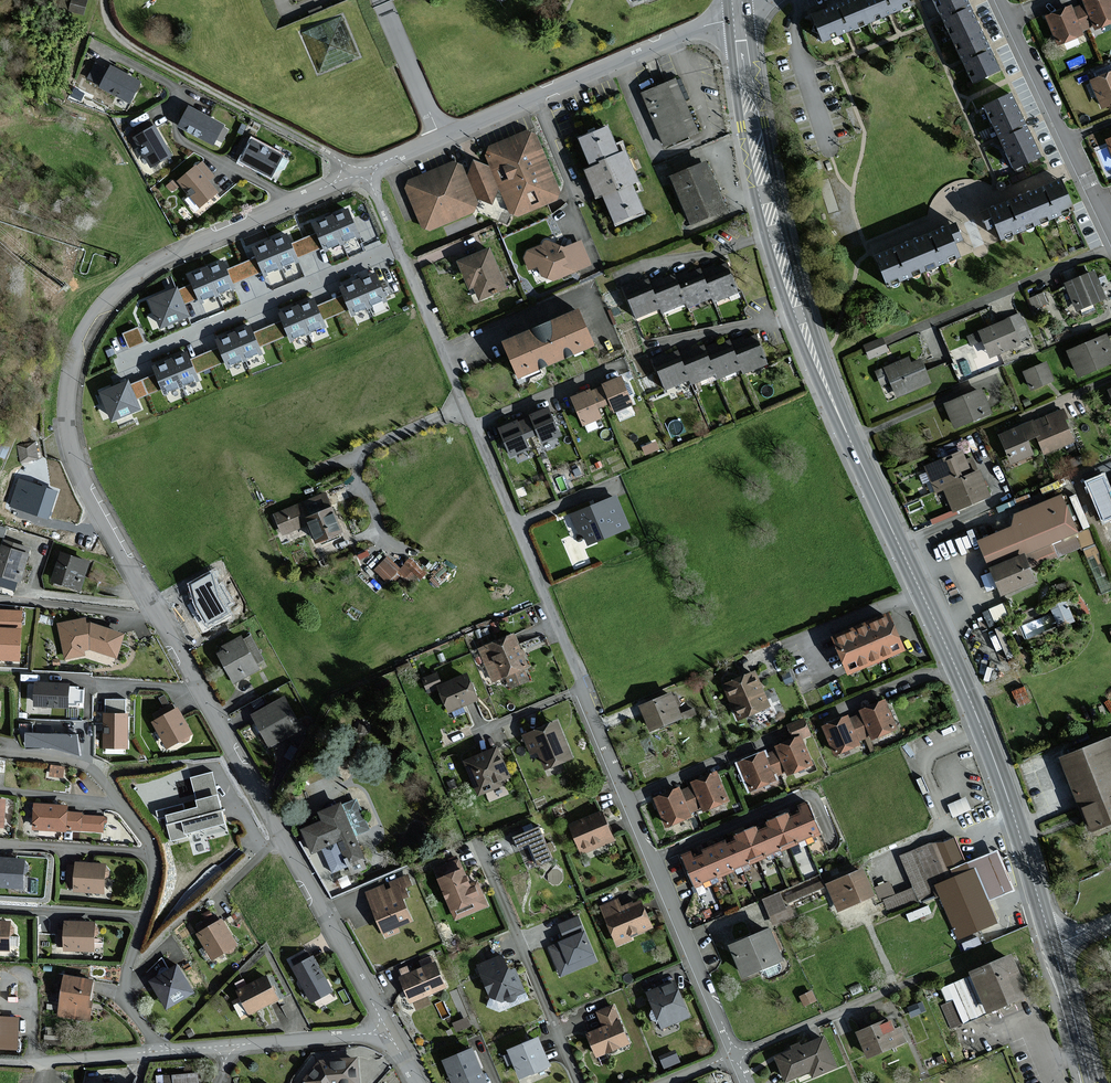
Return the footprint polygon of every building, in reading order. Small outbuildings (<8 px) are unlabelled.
[(87,0),(73,0),(70,10),(83,13),(87,0)] [(813,14),(824,40),(917,2),(916,0),(849,0),(839,4),(813,14)] [(968,0),(937,0),(974,80),(1000,68),(990,47),(970,4),(968,0)] [(1086,3),(1095,25),(1096,28),(1110,22),(1110,0),(1085,0),(1086,3)] [(1086,3),(1072,9),(1081,31),(1095,25),(1086,3)] [(1071,6),(1047,16),(1059,44),(1083,34),(1081,31),(1072,9),(1071,6)] [(358,56),(341,17),(302,33),(318,73),(358,56)] [(98,83),(106,62),(97,58),(89,80),(98,83)] [(140,83),(111,67),(101,86),(130,102),(140,83)] [(1092,80),(1103,106),(1110,103),(1110,72),(1092,80)] [(698,132),(676,79),(643,93),(665,145),(698,132)] [(1012,94),(985,107),(1015,168),(1041,155),(1012,94)] [(223,125),(190,107),(180,125),(213,143),(223,125)] [(154,126),(135,137),(151,166),(171,155),(154,126)] [(620,154),(609,127),(582,139),(594,167),(588,170),(598,194),(605,192),(617,221),(643,210),(631,182),(638,179),(626,152),(620,154)] [(467,175),(465,172),(463,164),(453,162),(431,171),(410,179),(406,189),(415,212),(421,226),(429,230),(451,221),(475,212),(478,203),(477,201),(476,199),(493,204),(500,190),(505,201),(509,213),(514,214),(517,216),(538,208),(558,200),(560,191),(547,159),(540,142),(538,136),(528,130),(510,138),(490,146),(486,155),(489,162),(491,166),(475,159),(467,175)] [(282,156),(254,141),(243,160),(272,175),(282,156)] [(725,209),(705,162),(672,176),(692,222),(725,209)] [(213,175),(202,163),(197,167),(196,166),(179,181),(200,206),(217,192),(207,181),(213,175)] [(1009,201),(984,212),(990,227),(996,225),(1001,236),(1075,205),(1064,179),(1045,187),(1009,201)] [(179,186),(174,180),(168,186),(172,191),(179,186)] [(359,236),(347,209),(330,216),(342,243),(359,236)] [(330,216),(313,223),(317,233),(323,247),(324,251),(342,243),(330,216)] [(895,249),(877,257),(889,285),(961,255),(956,242),(964,239),(957,223),(931,234),(895,249)] [(291,243),(298,258),(323,247),(317,233),(291,243)] [(291,243),(288,235),(271,242),(282,268),(299,261),(298,258),(291,243)] [(529,251),(525,258),(530,270),(538,266),(542,275),(553,280),(592,264),(581,240),(565,247),(548,239),(544,241),(544,244),(529,251)] [(271,242),(254,249),(257,257),(263,272),(265,275),(282,268),(271,242)] [(507,288),(490,248),(459,261),(470,287),(475,285),(481,299),(507,288)] [(257,257),(226,270),(232,284),(263,272),(257,257)] [(222,261),(205,268),(217,295),(234,287),(232,284),(226,270),(222,261)] [(726,265),(703,274),(711,297),(713,301),(737,292),(726,265)] [(217,295),(205,268),(188,275),(192,285),(198,299),(200,302),(217,295)] [(687,306),(711,297),(703,274),(701,269),(676,278),(685,302),(687,306)] [(1095,271),(1067,283),(1078,309),(1106,298),(1095,271)] [(661,311),(685,302),(676,278),(674,273),(650,282),(659,307),(661,311)] [(387,301),(375,274),(358,281),(369,308),(387,301)] [(636,316),(659,307),(650,282),(649,279),(625,288),(636,316)] [(349,309),(352,315),(369,308),(358,281),(341,288),(344,295),(349,309)] [(198,299),(192,285),(178,290),(184,305),(198,299)] [(189,316),(184,305),(178,290),(177,287),(148,299),(160,328),(189,316)] [(1036,308),(1049,301),(1043,289),(1030,296),(1036,308)] [(317,306),(323,320),(349,309),(344,295),(317,306)] [(317,306),(314,299),(297,306),(309,335),(326,328),(323,320),(317,306)] [(289,336),(291,342),(309,335),(297,306),(279,313),(282,320),(289,336)] [(595,344),(580,309),(506,341),(521,376),(595,344)] [(1020,315),(968,335),(972,344),(984,339),(990,356),(1020,344),(1019,341),(1029,337),(1020,315)] [(289,336),(282,320),(254,331),(261,347),(289,336)] [(254,331),(252,326),(234,333),(245,361),(263,354),(261,347),(254,331)] [(137,327),(123,333),(129,348),(144,342),(137,327)] [(225,362),(228,368),(245,361),(234,333),(216,340),(219,347),(225,362)] [(756,335),(732,344),(741,367),(743,372),(766,363),(756,335)] [(1108,338),(1107,335),(1069,351),(1079,375),(1110,361),(1110,337),(1108,338)] [(883,338),(865,346),(869,357),(888,350),(883,338)] [(732,344),(730,339),(705,348),(715,372),(716,376),(741,367),(732,344)] [(690,382),(715,372),(705,348),(704,343),(679,353),(689,377),(690,382)] [(225,362),(219,347),(190,359),(197,374),(225,362)] [(665,386),(689,377),(679,353),(678,350),(655,358),(665,386)] [(182,388),(199,381),(197,374),(190,359),(187,352),(170,359),(182,388)] [(908,358),(876,371),(882,385),(891,381),(898,396),(930,382),(921,360),(910,364),(908,358)] [(164,395),(182,388),(170,359),(153,366),(156,374),(162,389),(164,395)] [(1046,362),(1025,371),(1032,388),(1053,379),(1046,362)] [(156,374),(130,385),(136,400),(162,389),(156,374)] [(603,384),(604,386),(611,402),(615,411),(633,404),(621,376),(603,384)] [(111,421),(140,410),(136,400),(130,385),(128,381),(99,392),(111,421)] [(598,407),(611,402),(604,386),(591,391),(598,407)] [(982,388),(946,403),(956,426),(991,411),(982,388)] [(602,417),(598,407),(591,391),(590,389),(573,396),(584,424),(602,417)] [(548,407),(531,414),(531,416),(538,433),(542,442),(560,435),(548,407)] [(1067,418),(1064,410),(1033,422),(1039,435),(1045,452),(1074,441),(1065,419),(1067,418)] [(538,433),(531,416),(518,422),(525,439),(538,433)] [(512,456),(529,449),(525,439),(518,422),(518,420),(500,427),(512,456)] [(1023,426),(1029,439),(1039,435),(1033,422),(1023,426)] [(1012,462),(1034,453),(1029,439),(1023,426),(1001,434),(1012,462)] [(36,443),(18,446),(20,461),(38,458),(36,443)] [(926,466),(937,491),(943,488),(973,475),(963,451),(926,466)] [(990,495),(980,472),(973,475),(943,488),(953,510),(990,495)] [(1104,474),(1086,481),(1102,522),(1110,519),(1110,492),(1104,474)] [(56,493),(21,481),(13,505),(48,516),(56,493)] [(341,532),(325,494),(275,515),(283,534),(308,523),(316,542),(341,532)] [(1015,526),(980,539),(992,568),(1002,594),(1036,580),(1030,566),(1056,556),(1050,542),(1078,531),(1063,495),(1011,516),(1015,526)] [(617,496),(572,514),(580,534),(584,532),(589,544),(629,527),(617,496)] [(4,540),(0,553),(0,575),(20,581),(30,549),(4,540)] [(89,561),(63,553),(53,581),(80,589),(89,561)] [(400,568),(388,558),(377,570),(389,580),(400,568)] [(223,583),(218,585),(215,569),(188,583),(193,603),(207,627),(231,614),(227,607),(234,603),(223,583)] [(1050,605),(1059,623),(1074,616),(1066,598),(1050,605)] [(0,610),(0,629),(20,630),(21,612),(0,610)] [(904,650),(889,614),(834,636),(849,672),(904,650)] [(91,622),(90,624),(87,624),(86,618),(58,624),(66,660),(86,656),(85,651),(89,650),(91,650),(115,659),(124,635),(91,622)] [(18,660),(20,630),(0,629),(0,659),(18,660)] [(528,667),(514,634),(484,647),(498,681),(506,678),(511,690),(530,682),(524,668),(528,667)] [(263,661),(250,637),(244,641),(242,637),(231,643),(223,647),(225,650),(218,654),(225,667),(234,682),(258,669),(255,665),(263,661)] [(770,706),(755,672),(724,685),(739,720),(770,706)] [(478,701),(466,675),(437,687),(448,713),(478,701)] [(78,690),(78,687),(68,687),(69,684),(37,683),(36,705),(68,706),(68,704),(77,705),(77,702),(83,702),(83,690),(78,690)] [(1019,704),(1032,700),(1027,684),(1013,688),(1019,704)] [(682,717),(673,693),(641,706),(651,730),(682,717)] [(125,708),(125,696),(106,695),(106,708),(125,708)] [(301,730),(284,698),(252,715),(269,747),(301,730)] [(885,700),(860,711),(862,714),(871,736),(872,739),(897,729),(885,700)] [(192,734),(177,708),(153,722),(167,748),(182,739),(183,741),(190,738),(189,736),(192,734)] [(128,713),(104,713),(104,747),(128,747),(128,713)] [(871,736),(862,714),(850,719),(859,741),(871,736)] [(860,744),(859,741),(850,719),(848,716),(823,726),(835,754),(860,744)] [(574,760),(557,721),(523,736),(532,755),(537,753),(546,772),(574,760)] [(74,725),(25,724),(25,747),(54,748),(81,755),(74,725)] [(801,736),(776,746),(777,750),(786,772),(788,775),(813,765),(801,736)] [(1062,758),(1089,828),(1110,819),(1110,739),(1062,758)] [(509,779),(496,748),(463,762),(478,796),(501,787),(499,783),(509,779)] [(775,777),(786,772),(777,750),(765,755),(775,777)] [(776,780),(775,777),(765,755),(764,752),(740,762),(751,790),(776,780)] [(716,772),(691,782),(693,786),(702,808),(703,811),(729,801),(716,772)] [(212,773),(191,778),(199,807),(185,811),(183,804),(158,811),(160,819),(166,817),(172,841),(207,832),(207,834),(227,829),(212,773)] [(690,813),(702,808),(693,786),(680,791),(690,813)] [(691,816),(690,813),(680,791),(679,788),(654,798),(666,826),(691,816)] [(948,803),(954,815),(971,807),(965,795),(948,803)] [(369,830),(356,800),(342,805),(341,802),(318,812),(322,821),(302,829),(312,853),(322,849),(332,872),(348,865),(364,858),(355,836),(369,830)] [(103,832),(104,817),(82,816),(82,813),(67,812),(67,805),(35,804),(34,828),(103,832)] [(819,833),(807,805),(791,812),(804,840),(819,833)] [(615,842),(602,812),(570,826),(582,856),(615,842)] [(804,840),(791,812),(776,818),(788,847),(804,840)] [(773,853),(788,847),(776,818),(760,825),(773,853)] [(773,853),(760,825),(745,832),(758,860),(773,853)] [(552,860),(539,827),(512,838),(516,849),(527,845),(532,861),(538,858),(540,864),(552,860)] [(742,867),(758,860),(745,832),(730,839),(742,867)] [(973,860),(967,863),(956,836),(903,857),(915,889),(896,896),(891,883),(879,888),(891,918),(942,897),(959,939),(998,923),(989,900),(973,860)] [(742,867),(730,839),(714,845),(727,874),(742,867)] [(699,852),(711,880),(727,874),(714,845),(699,852)] [(1013,890),(997,851),(973,860),(989,900),(1013,890)] [(683,859),(696,887),(711,880),(699,852),(683,859)] [(0,858),(0,886),(22,888),(24,859),(0,858)] [(104,892),(105,864),(76,863),(76,865),(70,865),(69,887),(75,887),(75,891),(104,892)] [(470,886),(462,868),(438,878),(456,921),(489,907),(479,882),(470,886)] [(874,895),(862,869),(827,884),(839,910),(874,895)] [(412,886),(408,876),(390,883),(392,888),(386,891),(384,886),(366,893),(381,933),(384,932),(387,938),(401,933),(399,928),(412,923),(404,899),(408,898),(405,889),(412,886)] [(786,908),(779,893),(763,899),(774,924),(793,916),(789,906),(786,908)] [(653,929),(642,902),(634,905),(633,903),(622,907),(619,900),(600,908),(617,948),(637,940),(636,936),(653,929)] [(598,962),(580,917),(560,925),(565,939),(559,942),(559,943),(550,947),(561,976),(598,962)] [(238,945),(222,920),(198,934),(206,947),(199,951),(205,961),(211,957),(213,960),(238,945)] [(0,922),(0,950),(9,950),(10,922),(0,922)] [(95,923),(66,922),(65,949),(94,950),(95,923)] [(783,959),(770,931),(733,947),(745,975),(783,959)] [(332,990),(313,956),(310,958),(307,952),(293,960),(296,966),(293,968),(312,1002),(332,990)] [(1028,996),(1010,955),(969,973),(970,977),(943,989),(949,1002),(944,1004),(955,1028),(1028,996)] [(502,957),(478,967),(490,997),(501,1001),(523,992),(515,969),(508,972),(502,957)] [(445,988),(435,964),(410,974),(407,967),(400,970),(403,977),(400,978),(410,1002),(445,988)] [(194,992),(178,965),(151,981),(167,1008),(194,992)] [(278,999),(266,976),(238,990),(250,1014),(278,999)] [(93,980),(65,977),(60,1014),(88,1018),(93,980)] [(689,1017),(675,983),(647,994),(662,1028),(689,1017)] [(628,1043),(613,1006),(597,1012),(604,1027),(587,1034),(596,1056),(628,1043)] [(0,1013),(0,1046),(20,1046),(21,1014),(0,1013)] [(895,1029),(891,1018),(856,1032),(867,1059),(907,1043),(901,1027),(895,1029)] [(549,1066),(538,1038),(507,1050),(509,1055),(504,1057),(509,1069),(515,1066),(520,1078),(549,1066)] [(836,1067),(824,1038),(776,1058),(786,1081),(810,1071),(813,1076),(836,1067)] [(665,1066),(681,1060),(678,1049),(661,1055),(665,1066)] [(471,1050),(443,1061),(452,1082),(454,1082),(455,1082),(485,1082),(471,1050)] [(357,1058),(320,1060),(304,1079),(308,1082),(360,1082),(357,1058)] [(198,1073),(166,1077),(167,1082),(199,1082),(198,1073)]
